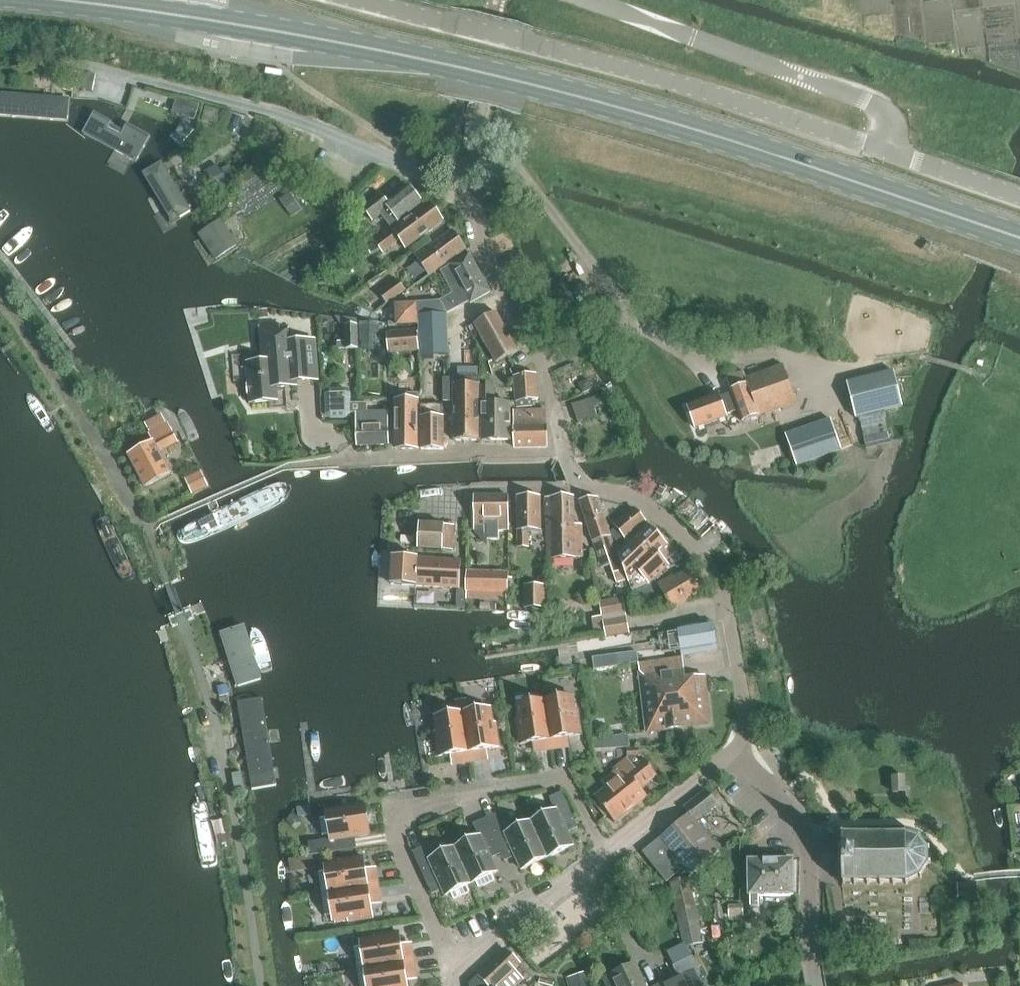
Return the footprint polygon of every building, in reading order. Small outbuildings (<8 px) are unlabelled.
[(56,68),(53,80),(66,83),(68,71),(56,68)] [(82,71),(81,82),(91,84),(93,73),(82,71)] [(66,118),(67,98),(0,93),(0,113),(66,118)] [(84,132),(137,161),(150,136),(128,124),(122,135),(109,127),(112,121),(95,111),(84,132)] [(142,173),(172,222),(191,211),(161,162),(142,173)] [(230,167),(211,179),(216,187),(235,175),(230,167)] [(382,194),(363,208),(373,221),(381,215),(392,228),(399,222),(400,223),(424,204),(410,186),(389,202),(382,194)] [(383,253),(400,241),(406,249),(444,221),(431,203),(393,231),(392,229),(375,241),(366,247),(367,248),(356,254),(361,262),(372,256),(372,255),(380,249),(383,253)] [(216,259),(238,244),(221,220),(199,234),(216,259)] [(417,258),(429,276),(466,250),(453,231),(417,258)] [(460,306),(469,301),(470,303),(490,292),(469,254),(440,271),(460,306)] [(380,294),(387,304),(406,291),(398,280),(380,294)] [(418,305),(396,306),(397,328),(419,327),(418,315),(418,305)] [(496,312),(474,324),(475,327),(471,329),(476,338),(480,336),(495,364),(518,352),(496,312)] [(419,329),(448,328),(447,314),(418,315),(419,327),(419,329)] [(358,325),(345,326),(345,350),(358,350),(358,325)] [(249,382),(251,404),(277,402),(276,389),(285,388),(285,383),(318,381),(314,341),(289,343),(288,331),(279,331),(279,327),(260,328),(262,352),(235,354),(237,382),(249,382)] [(420,355),(443,355),(449,355),(448,328),(419,329),(420,355)] [(417,331),(388,334),(389,352),(419,350),(417,331)] [(719,394),(687,406),(696,428),(728,417),(727,415),(738,411),(742,422),(759,416),(796,403),(783,365),(746,379),(743,371),(726,378),(732,393),(720,397),(719,394)] [(846,382),(855,417),(901,405),(892,370),(846,382)] [(536,375),(514,377),(516,402),(517,402),(517,408),(532,406),(532,400),(538,400),(536,375)] [(443,402),(454,402),(454,441),(478,441),(479,385),(479,378),(443,379),(443,402)] [(357,446),(388,445),(387,412),(367,413),(367,403),(350,403),(350,393),(345,388),(328,388),(324,393),(325,413),(330,418),(346,418),(350,413),(356,413),(357,446)] [(494,389),(482,389),(482,441),(511,440),(510,404),(494,405),(494,389)] [(578,423),(597,416),(594,407),(612,401),(607,393),(572,405),(578,423)] [(392,449),(415,449),(415,395),(400,395),(400,401),(392,401),(392,449)] [(421,406),(421,418),(421,449),(444,449),(443,405),(421,406)] [(513,412),(515,445),(515,448),(548,447),(546,411),(513,412)] [(785,435),(796,466),(842,450),(831,419),(785,435)] [(886,422),(862,428),(867,448),(891,443),(886,422)] [(171,474),(159,452),(177,443),(168,425),(149,434),(154,442),(129,455),(146,487),(171,474)] [(287,475),(172,525),(183,549),(297,499),(287,475)] [(474,496),(474,531),(486,531),(487,539),(499,539),(499,531),(509,531),(508,496),(474,496)] [(541,496),(518,497),(518,542),(529,542),(528,531),(541,530),(541,496)] [(574,497),(546,498),(547,559),(552,559),(552,560),(583,558),(582,525),(575,525),(574,497)] [(612,537),(610,533),(599,499),(580,501),(596,547),(603,545),(613,574),(623,571),(612,537)] [(646,524),(634,509),(613,525),(616,528),(610,533),(612,537),(622,549),(628,544),(626,541),(646,524)] [(442,525),(418,523),(417,549),(440,551),(440,550),(451,550),(452,527),(442,526),(442,525)] [(669,566),(658,555),(667,546),(649,526),(618,554),(629,582),(633,578),(632,578),(637,573),(637,574),(639,573),(650,584),(669,566)] [(417,585),(417,586),(459,588),(461,561),(419,559),(419,560),(393,558),(392,584),(417,585)] [(672,575),(658,584),(672,609),(701,593),(688,570),(674,578),(672,575)] [(466,592),(501,593),(508,594),(508,573),(467,571),(466,592)] [(652,584),(630,592),(634,601),(655,593),(652,584)] [(524,609),(547,609),(547,585),(525,585),(524,609)] [(599,601),(606,637),(630,634),(623,597),(599,601)] [(713,621),(677,627),(679,636),(662,639),(664,649),(680,647),(681,656),(717,650),(713,621)] [(238,686),(261,679),(244,626),(221,633),(238,686)] [(617,655),(593,658),(595,669),(618,666),(639,662),(637,652),(617,655)] [(683,666),(640,673),(647,733),(709,724),(703,676),(685,679),(683,666)] [(574,711),(572,695),(544,699),(552,749),(564,747),(563,737),(580,735),(577,711),(574,711)] [(238,702),(252,789),(276,785),(261,698),(238,702)] [(552,749),(544,699),(517,703),(519,720),(517,721),(521,744),(538,741),(540,751),(552,749)] [(493,724),(490,707),(462,712),(470,761),(483,759),(481,749),(498,747),(495,724),(493,724)] [(470,761),(462,712),(435,716),(438,733),(435,733),(439,756),(457,754),(458,763),(470,761)] [(593,749),(606,749),(604,737),(592,739),(593,749)] [(627,748),(628,759),(639,758),(638,747),(627,748)] [(615,823),(647,798),(641,789),(658,777),(642,756),(639,758),(628,759),(627,759),(614,769),(620,777),(595,797),(615,823)] [(904,776),(892,777),(893,792),(904,792),(904,776)] [(707,791),(685,808),(690,815),(696,822),(718,805),(707,791)] [(573,846),(563,825),(574,820),(562,792),(549,797),(555,810),(530,821),(547,858),(573,846)] [(219,864),(207,798),(189,801),(202,867),(219,864)] [(310,855),(348,849),(346,837),(370,834),(365,806),(325,812),(329,839),(308,842),(310,855)] [(498,846),(509,841),(522,869),(547,858),(530,821),(502,834),(492,815),(485,818),(498,846)] [(645,856),(646,856),(666,882),(670,879),(684,867),(691,875),(720,852),(696,822),(690,815),(661,837),(662,838),(647,849),(650,853),(645,856)] [(471,884),(476,881),(479,887),(494,880),(491,874),(497,872),(487,850),(498,846),(485,818),(473,823),(479,836),(454,847),(471,884)] [(843,835),(842,835),(842,849),(839,849),(839,852),(842,852),(843,864),(840,864),(840,867),(843,867),(843,882),(845,882),(845,884),(847,884),(847,882),(855,882),(855,884),(858,884),(858,882),(868,882),(868,884),(871,884),(871,882),(881,882),(881,884),(884,884),(884,882),(894,882),(894,884),(897,884),(897,882),(907,882),(907,884),(909,884),(909,882),(920,877),(922,879),(923,879),(921,877),(927,866),(930,866),(930,864),(928,863),(927,851),(929,851),(928,848),(926,849),(919,841),(920,839),(919,838),(917,840),(907,834),(907,831),(905,831),(905,834),(895,834),(895,831),(892,831),(892,834),(882,834),(882,831),(880,831),(880,834),(869,835),(869,832),(867,832),(867,834),(857,835),(857,832),(854,832),(854,835),(845,835),(845,832),(843,832),(843,835)] [(426,879),(426,878),(436,874),(446,895),(452,893),(454,898),(469,891),(467,886),(471,884),(454,847),(431,858),(425,845),(413,850),(426,879)] [(324,865),(328,892),(328,893),(378,885),(376,873),(367,874),(363,857),(341,860),(341,862),(324,865)] [(793,859),(748,860),(749,896),(750,896),(750,905),(759,905),(759,897),(794,896),(793,859)] [(704,943),(689,876),(691,875),(684,867),(670,879),(685,947),(704,943)] [(378,885),(328,893),(332,921),(350,919),(350,920),(373,916),(370,900),(379,898),(378,885)] [(742,910),(728,910),(729,925),(743,925),(742,910)] [(377,938),(359,941),(364,969),(413,961),(411,949),(402,950),(400,933),(376,936),(377,938)] [(524,980),(515,970),(521,965),(506,950),(477,978),(486,985),(518,985),(524,980)] [(692,958),(674,967),(678,977),(659,985),(705,985),(692,958)] [(364,969),(366,985),(408,985),(406,975),(415,973),(413,961),(364,969)] [(607,985),(645,985),(635,964),(612,974),(613,974),(604,979),(607,985)] [(569,974),(573,985),(590,985),(595,984),(590,968),(569,974)] [(477,978),(470,985),(486,985),(477,978)]
